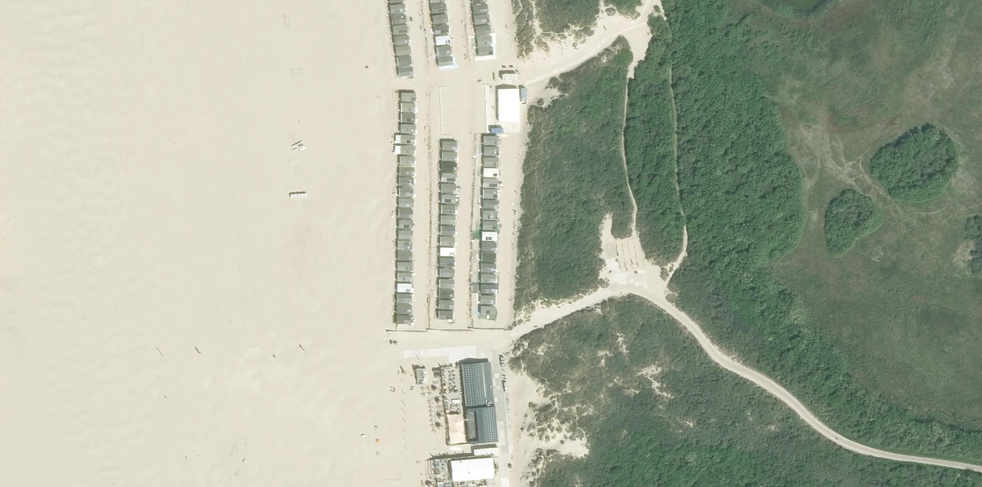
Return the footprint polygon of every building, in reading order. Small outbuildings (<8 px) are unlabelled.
[(477,57),(492,55),(486,0),(472,0),(477,57)] [(434,24),(438,56),(437,56),(439,67),(453,65),(449,33),(448,33),(446,14),(433,15),(434,24)] [(410,51),(406,52),(406,58),(398,58),(399,75),(412,75),(410,51)] [(517,79),(517,66),(500,67),(501,80),(517,79)] [(498,120),(518,120),(518,87),(498,87),(498,120)] [(412,270),(415,92),(400,91),(400,123),(396,123),(396,131),(399,131),(397,272),(392,272),(392,280),(397,280),(396,322),(410,322),(411,270),(412,270)] [(495,313),(498,135),(483,135),(480,313),(495,313)] [(454,255),(456,140),(441,140),(440,226),(436,226),(435,233),(439,233),(438,318),(452,318),(453,255),(454,255)] [(466,409),(493,406),(489,361),(462,364),(466,409)] [(496,436),(495,424),(490,424),(491,437),(470,438),(470,443),(494,441),(494,436),(496,436)] [(498,453),(497,447),(474,449),(474,455),(498,453)] [(450,461),(452,481),(493,477),(491,458),(450,461)]
